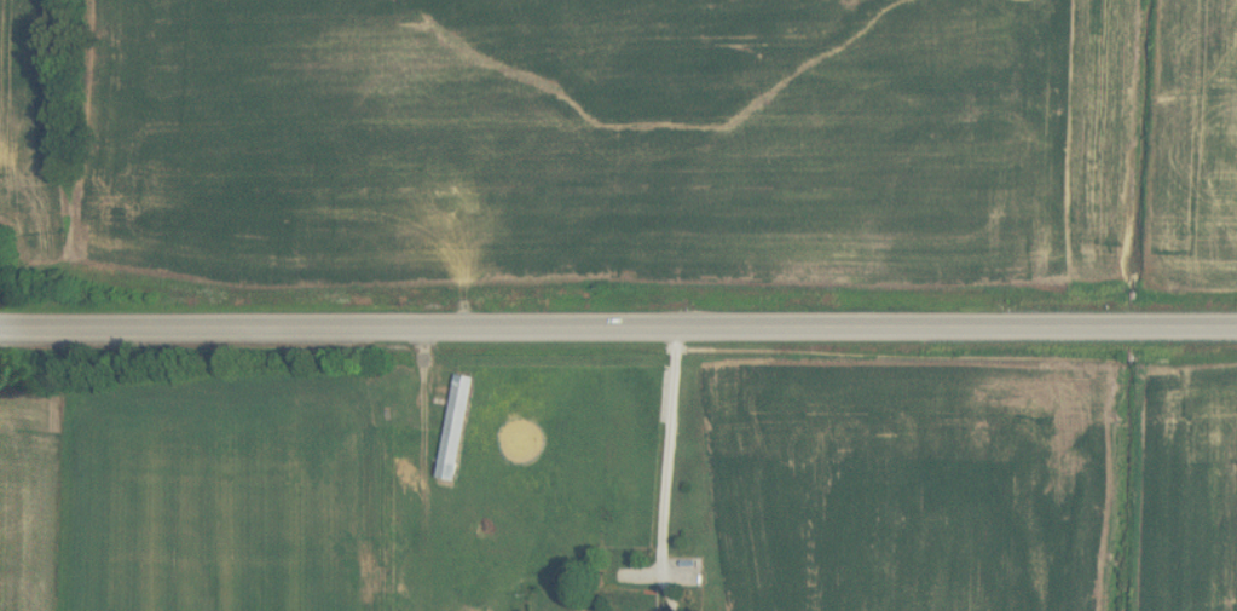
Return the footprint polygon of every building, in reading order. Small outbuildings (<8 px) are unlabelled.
[(436,478),(455,482),(473,377),(454,374),(436,478)]
